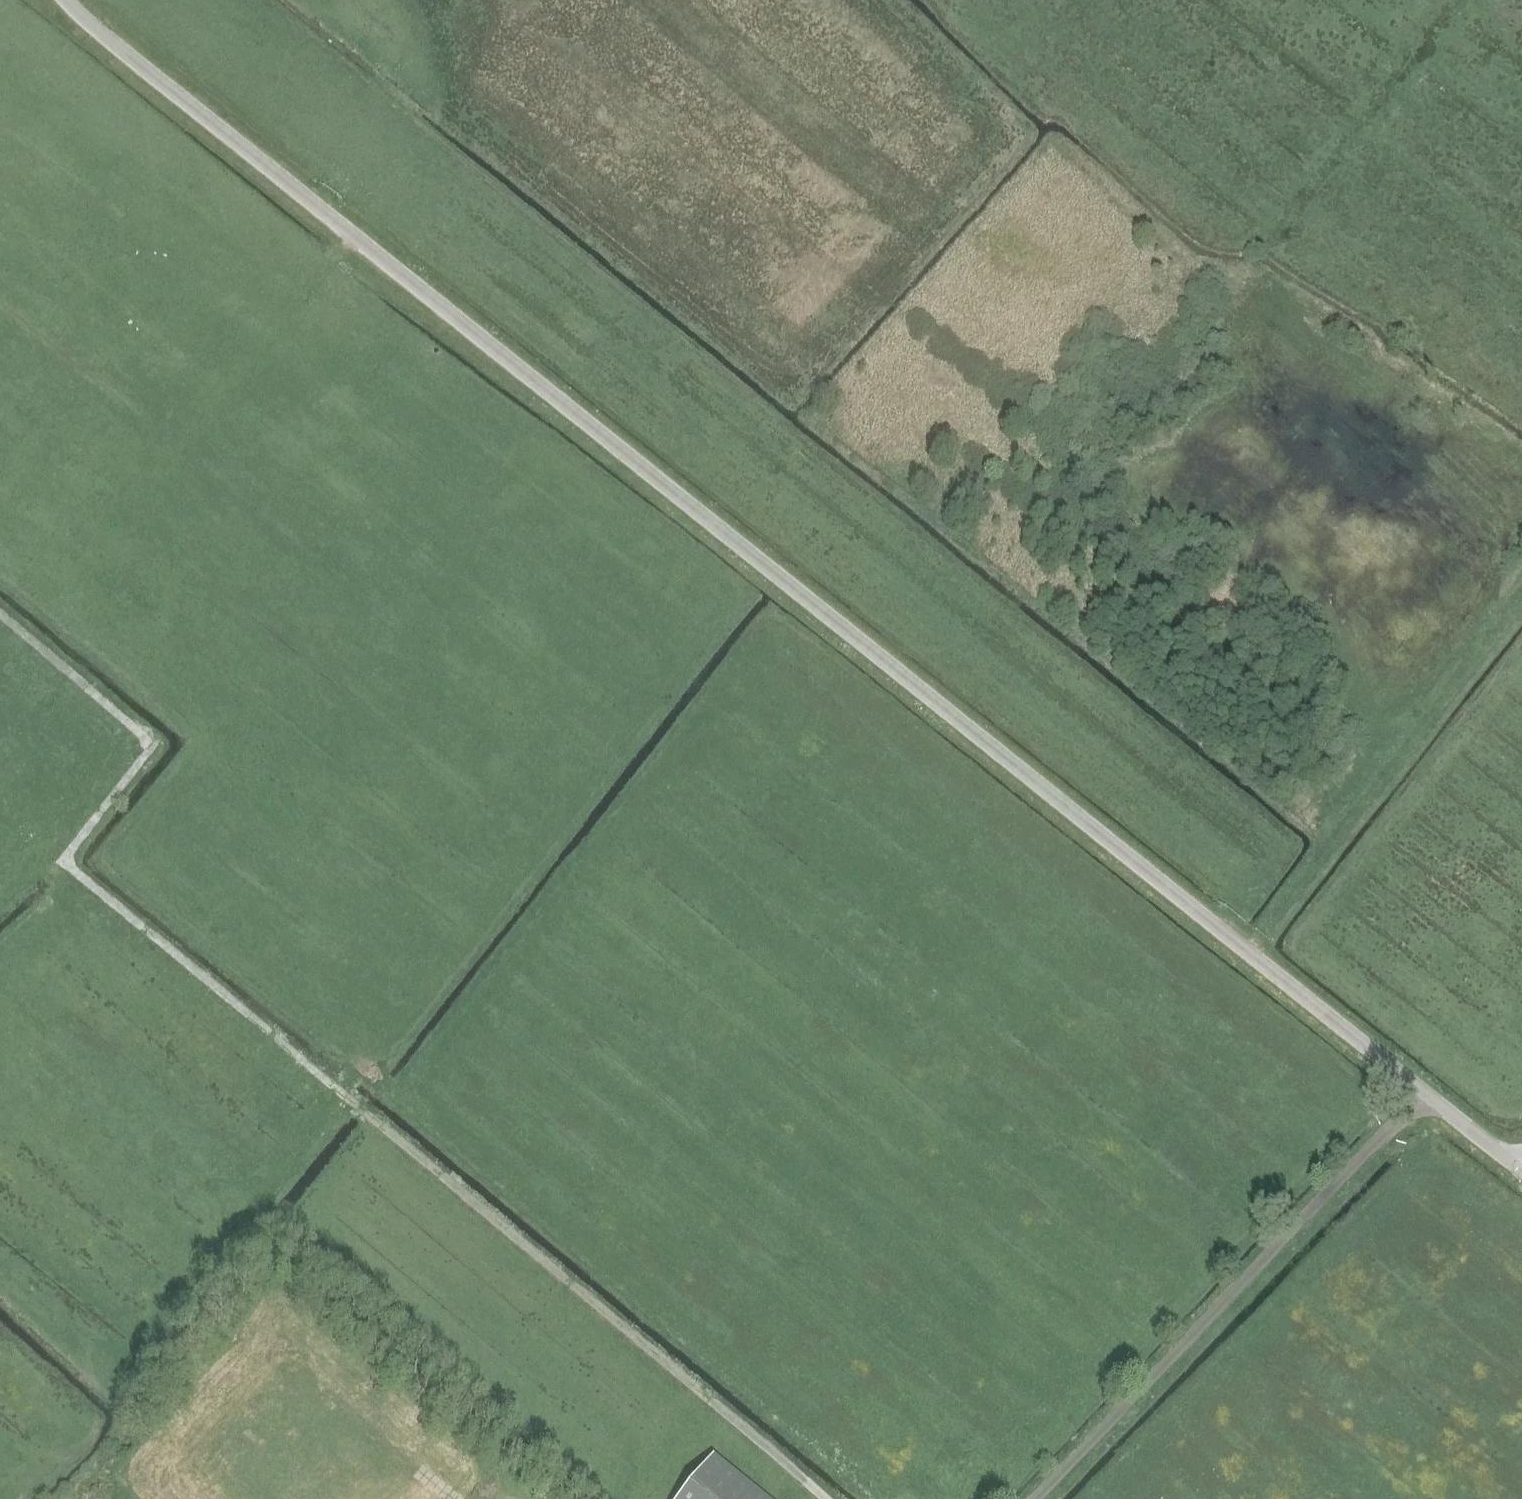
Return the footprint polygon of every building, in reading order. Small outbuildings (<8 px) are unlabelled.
[(716,1456),(682,1498),(769,1498),(716,1456)]
